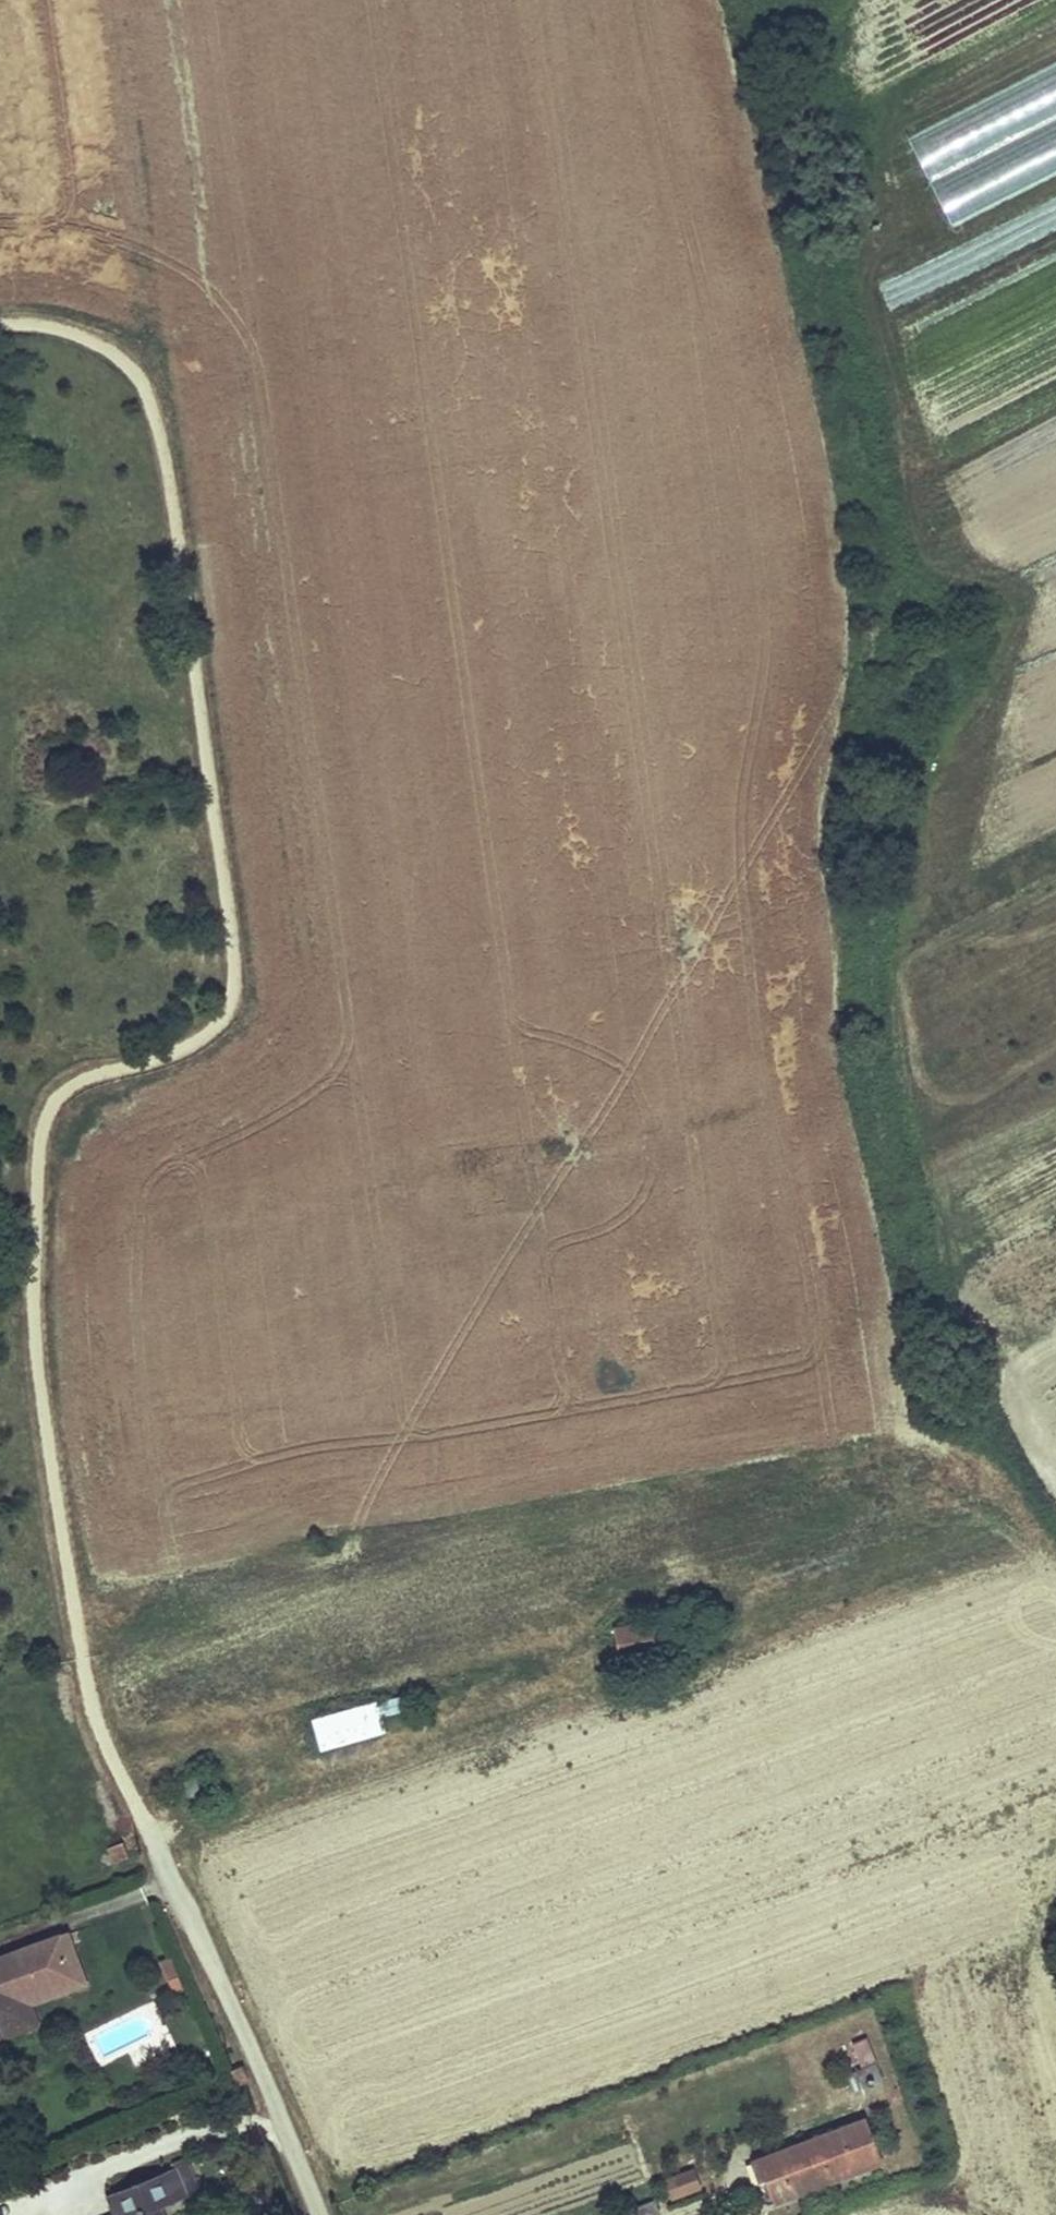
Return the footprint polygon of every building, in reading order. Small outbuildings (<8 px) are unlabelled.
[(661,1622),(636,1626),(639,1644),(664,1640),(661,1622)] [(405,1694),(313,1719),(321,1750),(385,1732),(381,1718),(409,1710),(405,1694)] [(200,1794),(196,1779),(187,1782),(190,1797),(200,1794)] [(110,1847),(116,1862),(131,1856),(125,1842),(110,1847)] [(36,2025),(28,2004),(85,1982),(68,1934),(61,1937),(76,1979),(19,1999),(27,2018),(0,2027),(0,2038),(36,2025)] [(61,1937),(0,1959),(0,2027),(27,2018),(19,1999),(76,1979),(61,1937)] [(175,1955),(161,1961),(169,1980),(181,1974),(183,1974),(175,1955)] [(181,1974),(169,1980),(178,2003),(191,1998),(181,1974)] [(862,2069),(868,2085),(881,2079),(875,2064),(862,2069)] [(250,2076),(245,2065),(234,2071),(239,2081),(250,2076)] [(764,2182),(770,2179),(777,2202),(880,2163),(865,2120),(757,2161),(764,2182)] [(158,2205),(198,2189),(187,2160),(179,2162),(182,2169),(122,2192),(131,2214),(129,2214),(162,2214),(158,2205)] [(671,2201),(703,2189),(695,2167),(663,2179),(671,2201)] [(629,2210),(630,2214),(647,2214),(660,2211),(656,2202),(629,2210)]
